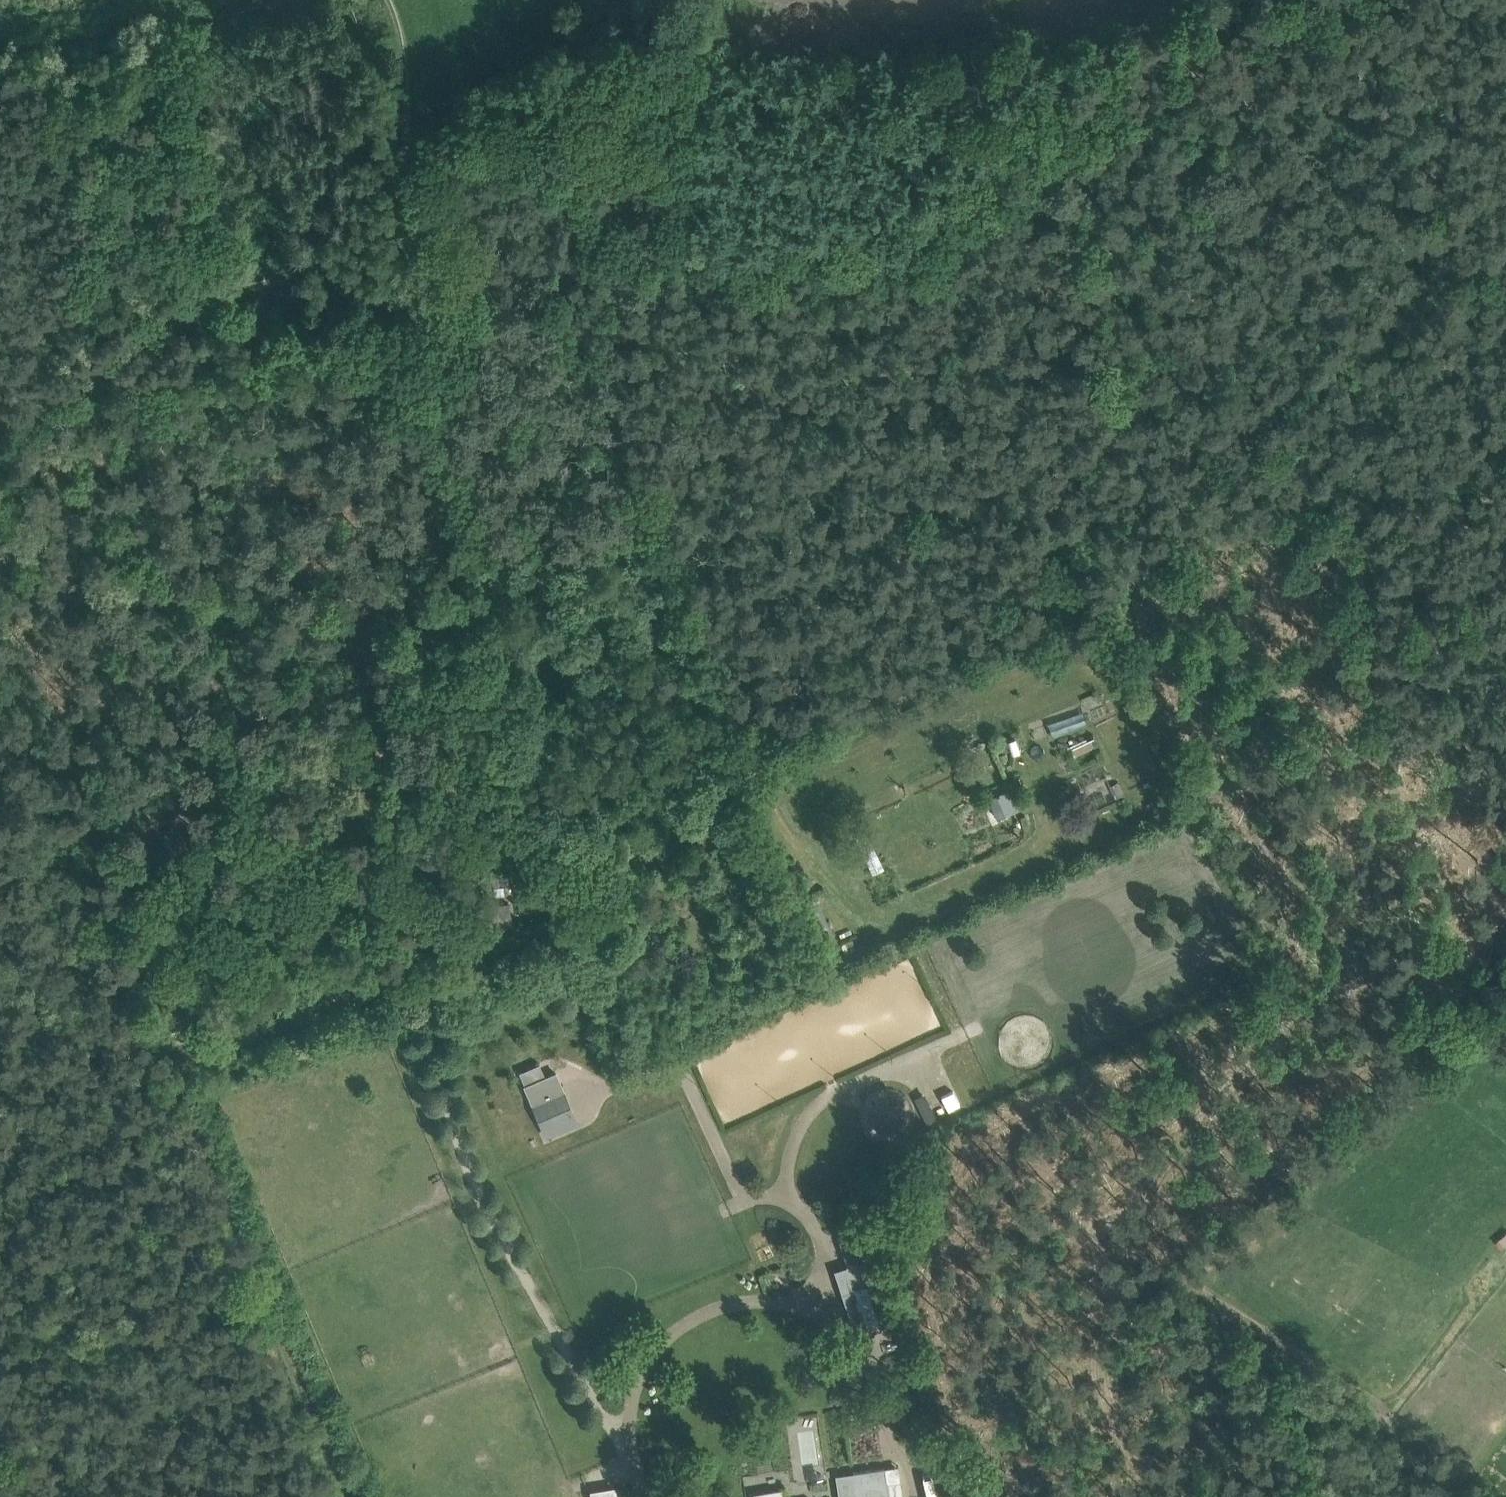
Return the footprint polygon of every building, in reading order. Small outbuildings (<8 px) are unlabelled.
[(1015,789),(993,795),(999,815),(1020,810),(1015,789)] [(866,876),(887,867),(879,850),(858,859),(866,876)] [(952,1111),(966,1106),(955,1079),(941,1085),(952,1111)] [(573,1113),(562,1089),(533,1101),(543,1126),(573,1113)] [(869,1258),(847,1265),(855,1288),(852,1289),(866,1332),(869,1331),(870,1333),(882,1329),(870,1292),(883,1288),(880,1279),(877,1281),(869,1258)] [(857,1496),(904,1496),(902,1480),(887,1482),(885,1467),(853,1472),(857,1496)] [(591,1496),(623,1496),(621,1485),(590,1489),(591,1496)]
